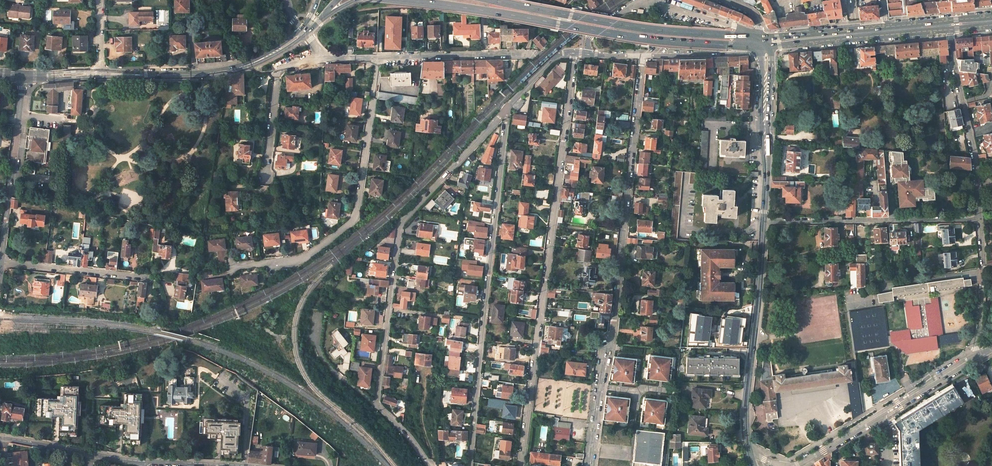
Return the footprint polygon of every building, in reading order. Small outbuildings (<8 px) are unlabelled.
[(189,0),(175,0),(175,12),(189,12),(189,0)] [(702,8),(704,1),(702,0),(680,0),(702,8)] [(761,1),(761,2),(767,13),(762,16),(767,28),(769,29),(777,27),(775,18),(773,10),(767,0),(761,0),(761,1)] [(838,0),(831,0),(821,1),(823,12),(824,12),(827,23),(834,22),(834,18),(840,17),(838,0)] [(888,17),(906,15),(905,0),(887,0),(888,17)] [(906,15),(939,12),(935,2),(935,0),(928,0),(929,2),(924,3),(918,4),(918,2),(916,2),(915,0),(905,0),(906,15)] [(939,2),(935,2),(939,12),(951,11),(949,1),(947,1),(947,0),(944,0),(944,1),(941,1),(941,0),(939,1),(939,2)] [(947,1),(949,1),(951,11),(973,9),(972,6),(971,0),(947,0),(947,1)] [(989,0),(971,0),(972,6),(977,6),(979,6),(980,8),(990,7),(989,0)] [(702,8),(717,14),(720,7),(704,1),(702,8)] [(15,16),(29,18),(30,7),(17,5),(10,4),(9,15),(15,15),(15,16)] [(878,18),(877,4),(858,7),(859,20),(878,18)] [(794,6),(795,12),(787,13),(785,14),(785,15),(783,15),(783,17),(779,18),(775,18),(777,27),(778,28),(780,27),(782,26),(808,23),(806,14),(805,12),(804,12),(800,11),(799,6),(794,6)] [(717,14),(738,22),(741,14),(720,7),(717,14)] [(823,12),(808,13),(807,10),(805,10),(805,12),(806,14),(808,23),(808,25),(827,23),(824,12),(823,12)] [(69,23),(69,12),(54,11),(54,23),(69,23)] [(152,13),(129,13),(129,24),(138,24),(138,21),(152,21),(152,13)] [(738,22),(746,25),(748,25),(752,26),(753,25),(749,19),(741,14),(738,22)] [(245,31),(246,16),(235,15),(235,20),(233,20),(233,30),(245,31)] [(399,45),(400,20),(386,19),(385,45),(399,45)] [(463,34),(462,25),(462,23),(454,23),(454,34),(463,34)] [(463,34),(471,34),(471,38),(481,38),(481,32),(481,25),(466,25),(462,25),(463,34)] [(439,37),(439,26),(428,26),(428,37),(429,37),(429,39),(433,39),(433,37),(439,37)] [(423,37),(422,27),(412,27),(412,38),(419,38),(419,40),(422,40),(422,37),(423,37)] [(495,32),(489,32),(489,42),(500,43),(500,41),(500,28),(495,28),(495,32)] [(528,41),(528,29),(507,29),(500,28),(500,41),(528,41)] [(373,47),(374,34),(368,33),(368,31),(364,31),(364,33),(358,33),(357,46),(359,46),(359,49),(363,49),(363,46),(373,47)] [(32,51),(33,36),(21,35),(19,49),(32,51)] [(87,51),(87,36),(73,36),(73,51),(87,51)] [(185,36),(170,36),(170,46),(172,51),(174,51),(176,47),(184,47),(185,36)] [(987,64),(987,58),(990,58),(988,36),(980,37),(981,50),(982,57),(983,63),(987,64)] [(59,50),(60,38),(47,37),(46,48),(55,48),(55,49),(59,50)] [(131,51),(131,37),(115,37),(115,46),(117,46),(117,51),(131,51)] [(546,42),(542,38),(540,39),(538,37),(533,41),(541,49),(545,45),(544,44),(546,42)] [(972,51),(981,50),(980,37),(971,38),(972,51)] [(971,38),(955,40),(956,59),(960,59),(962,60),(961,52),(967,51),(968,56),(969,58),(973,57),(972,51),(971,38)] [(945,64),(945,54),(947,54),(946,40),(937,41),(938,54),(939,64),(945,64)] [(222,54),(221,41),(195,43),(197,64),(208,63),(227,61),(226,54),(222,54)] [(896,54),(896,58),(938,54),(937,41),(874,46),(874,51),(879,51),(879,52),(885,52),(885,54),(896,54)] [(858,67),(872,66),(873,71),(876,71),(874,51),(874,46),(858,48),(858,54),(859,58),(857,58),(858,67)] [(817,59),(830,57),(831,69),(829,69),(829,75),(837,74),(836,50),(830,50),(821,51),(816,52),(817,59)] [(810,52),(783,54),(781,56),(782,68),(789,67),(790,71),(811,69),(810,52)] [(712,67),(717,66),(717,73),(722,73),(723,73),(723,65),(728,65),(728,56),(712,57),(712,59),(704,59),(704,67),(704,70),(707,70),(707,67),(709,67),(712,67)] [(728,65),(735,65),(736,67),(737,70),(738,70),(737,73),(739,73),(740,70),(739,64),(739,56),(728,56),(728,65)] [(748,64),(748,56),(739,56),(739,64),(746,64),(748,64)] [(958,66),(959,71),(974,72),(974,73),(975,68),(976,68),(976,62),(973,61),(973,58),(962,60),(960,59),(960,66),(958,66)] [(655,59),(655,63),(646,62),(645,73),(661,74),(661,71),(662,59),(655,59)] [(662,59),(661,71),(678,70),(679,59),(662,59)] [(677,79),(704,77),(704,70),(704,67),(704,59),(679,59),(678,70),(677,79)] [(461,72),(461,73),(471,73),(473,73),(473,60),(461,61),(461,72)] [(482,78),(482,73),(487,73),(487,60),(473,60),(473,73),(478,73),(479,78),(482,78)] [(488,81),(503,80),(502,68),(502,60),(487,60),(487,73),(488,81)] [(444,72),(452,72),(452,61),(443,61),(443,62),(444,72)] [(457,82),(457,72),(461,72),(461,61),(452,61),(452,72),(452,82),(457,82)] [(420,78),(444,77),(444,72),(443,62),(422,62),(420,78)] [(561,62),(558,66),(564,71),(566,69),(567,62),(561,62)] [(625,78),(627,65),(614,63),(611,77),(625,78)] [(334,80),(334,72),(350,71),(350,65),(340,65),(340,64),(325,65),(324,80),(334,80)] [(726,109),(751,109),(751,96),(750,96),(750,90),(751,90),(752,70),(746,70),(746,64),(739,64),(740,70),(739,73),(737,73),(728,73),(727,99),(726,109)] [(596,75),(597,66),(585,65),(584,73),(596,75)] [(560,78),(565,72),(564,71),(558,66),(553,71),(560,78)] [(703,94),(711,95),(712,81),(711,81),(711,76),(709,76),(709,71),(707,70),(704,70),(704,77),(703,94)] [(560,78),(553,71),(545,79),(542,76),(535,83),(538,87),(544,93),(550,86),(552,87),(560,78)] [(959,71),(962,84),(968,83),(969,85),(971,85),(971,86),(975,85),(975,84),(976,84),(974,72),(959,71)] [(411,85),(410,72),(390,73),(390,85),(411,85)] [(722,73),(720,99),(727,99),(728,73),(723,73),(722,73)] [(228,78),(224,105),(224,109),(231,109),(231,105),(241,105),(241,95),(244,95),(243,74),(238,75),(235,75),(231,77),(228,78)] [(288,90),(310,88),(309,74),(300,75),(300,74),(296,74),(296,75),(286,76),(288,90)] [(49,84),(44,84),(43,91),(48,91),(57,92),(65,89),(71,89),(70,104),(68,104),(68,109),(71,109),(71,114),(80,115),(82,90),(73,89),(73,82),(55,84),(49,84)] [(592,104),(594,91),(583,90),(581,103),(592,104)] [(57,106),(57,92),(48,91),(48,105),(57,106)] [(417,105),(417,98),(378,91),(377,99),(417,105)] [(360,115),(362,99),(352,97),(350,113),(360,115)] [(542,102),(542,107),(543,107),(541,121),(553,122),(555,109),(556,109),(556,103),(542,102)] [(653,103),(642,102),(641,110),(652,112),(653,103)] [(980,123),(991,120),(988,104),(976,107),(977,112),(976,112),(977,118),(979,118),(980,123)] [(57,114),(57,106),(48,105),(47,113),(57,114)] [(402,122),(404,108),(393,107),(391,121),(402,122)] [(299,109),(299,108),(294,108),(294,109),(287,109),(286,119),(298,120),(299,112),(299,109)] [(947,111),(950,127),(962,124),(958,108),(947,111)] [(574,118),(584,120),(585,116),(587,116),(588,112),(585,112),(585,111),(576,110),(574,118)] [(607,111),(598,110),(595,134),(602,135),(603,135),(604,124),(606,125),(606,121),(604,121),(605,117),(606,117),(607,111)] [(514,124),(525,125),(526,116),(516,115),(514,124)] [(417,130),(440,132),(441,126),(436,126),(436,120),(422,119),(422,125),(417,124),(417,130)] [(650,129),(661,129),(662,120),(651,119),(650,129)] [(581,137),(583,124),(575,123),(574,128),(572,136),(581,137)] [(356,141),(358,126),(348,124),(345,139),(356,141)] [(781,134),(793,135),(793,132),(793,127),(793,126),(786,125),(786,127),(782,127),(781,134)] [(38,130),(30,129),(28,140),(30,140),(28,149),(27,148),(26,161),(43,164),(45,151),(44,151),(45,142),(48,142),(50,130),(38,128),(38,130)] [(397,148),(400,132),(390,131),(388,146),(397,148)] [(706,174),(708,131),(701,131),(699,173),(706,174)] [(983,135),(984,141),(982,141),(984,147),(985,147),(986,152),(991,151),(991,133),(983,135)] [(536,135),(530,134),(529,144),(538,146),(539,141),(535,140),(536,135)] [(599,159),(602,135),(595,134),(592,153),(592,158),(599,159)] [(658,135),(646,134),(644,149),(653,150),(654,150),(655,139),(658,140),(658,135)] [(294,148),(295,136),(285,135),(284,148),(294,148)] [(493,149),(495,139),(492,138),(482,161),(484,162),(483,164),(490,165),(492,158),(493,149)] [(717,156),(744,157),(744,141),(734,140),(734,138),(730,138),(730,140),(718,139),(717,156)] [(857,148),(857,140),(843,138),(843,147),(849,147),(855,148),(857,148)] [(584,152),(585,143),(575,142),(575,143),(573,143),(572,151),(578,151),(577,156),(580,157),(590,158),(592,158),(592,153),(584,152)] [(248,145),(240,144),(239,157),(243,157),(242,163),(249,164),(251,151),(248,151),(248,145)] [(797,171),(798,152),(797,152),(797,147),(787,147),(786,151),(785,170),(797,171)] [(857,209),(866,209),(866,217),(888,216),(884,177),(882,150),(861,148),(861,152),(855,152),(855,156),(855,182),(854,207),(857,207),(857,209)] [(342,150),(331,149),(329,163),(340,164),(341,160),(340,160),(342,150)] [(520,166),(522,151),(512,150),(509,168),(515,169),(516,166),(520,166)] [(901,152),(882,150),(884,177),(893,176),(894,183),(897,183),(897,190),(898,190),(900,190),(901,195),(898,195),(899,206),(909,205),(909,203),(914,202),(913,200),(913,198),(922,197),(926,197),(926,198),(933,198),(932,186),(922,187),(921,183),(919,183),(919,179),(908,180),(907,170),(906,170),(905,160),(902,160),(901,152)] [(647,164),(648,154),(640,153),(638,164),(647,164)] [(385,160),(386,156),(375,154),(373,169),(389,171),(390,161),(385,160)] [(565,163),(571,164),(570,174),(564,173),(563,178),(566,178),(571,179),(577,180),(579,167),(580,157),(577,156),(566,154),(565,163)] [(287,168),(288,161),(292,161),(294,161),(296,160),(296,158),(294,157),(280,155),(280,159),(279,161),(278,161),(277,167),(287,168)] [(956,168),(970,169),(969,157),(950,156),(949,165),(956,166),(956,168)] [(584,167),(585,162),(589,162),(590,158),(580,157),(579,167),(584,167)] [(637,174),(646,175),(647,164),(638,164),(637,174)] [(602,183),(603,167),(592,166),(590,181),(602,183)] [(489,179),(490,170),(480,169),(479,178),(489,179)] [(677,240),(682,172),(676,171),(670,237),(670,239),(672,240),(677,240)] [(336,191),(338,176),(328,175),(326,190),(336,191)] [(471,177),(464,175),(462,180),(459,179),(457,186),(468,189),(471,177)] [(533,186),(534,176),(525,175),(523,185),(533,186)] [(571,179),(566,178),(565,187),(565,190),(573,191),(576,191),(577,184),(570,183),(571,179)] [(639,188),(648,189),(649,179),(640,178),(639,188)] [(381,195),(383,181),(372,179),(370,193),(381,195)] [(803,202),(803,188),(807,188),(808,182),(791,181),(771,181),(771,187),(781,188),(782,196),(785,196),(785,202),(799,202),(803,202)] [(847,182),(847,210),(845,210),(845,217),(854,217),(854,207),(855,182),(847,182)] [(572,197),(573,191),(565,190),(565,187),(562,187),(561,198),(567,199),(567,196),(572,197)] [(702,206),(705,206),(704,222),(715,222),(716,212),(720,213),(720,216),(735,217),(735,206),(732,205),(733,190),(722,190),(721,199),(717,199),(716,195),(702,195),(702,206)] [(238,210),(237,191),(224,192),(224,197),(226,197),(227,210),(238,210)] [(454,199),(445,191),(434,202),(443,210),(454,199)] [(579,203),(574,202),(572,215),(581,216),(582,209),(584,209),(584,203),(583,203),(584,200),(587,201),(589,193),(581,191),(579,203)] [(337,218),(339,204),(329,202),(327,217),(337,218)] [(518,228),(532,230),(533,218),(528,217),(529,203),(519,202),(518,217),(520,218),(519,220),(521,220),(521,223),(519,223),(518,228)] [(642,203),(635,203),(634,213),(644,214),(644,207),(643,204),(641,204),(642,203)] [(36,215),(26,214),(27,210),(21,210),(20,213),(22,214),(21,222),(29,223),(28,225),(35,226),(35,225),(44,226),(45,216),(36,215)] [(471,221),(469,220),(468,228),(475,229),(474,232),(474,236),(486,238),(487,228),(483,228),(484,223),(471,221)] [(651,233),(652,223),(637,221),(636,231),(651,233)] [(396,223),(387,230),(387,237),(395,238),(396,223)] [(417,236),(431,238),(431,241),(436,241),(437,230),(432,229),(433,226),(421,224),(420,226),(418,226),(417,236)] [(512,239),(513,225),(503,224),(501,238),(512,239)] [(843,225),(843,233),(853,233),(853,224),(843,225)] [(889,244),(896,244),(895,230),(897,230),(897,229),(897,224),(893,224),(893,231),(888,231),(889,244)] [(152,252),(157,253),(158,244),(160,231),(165,232),(166,228),(155,226),(153,239),(152,252)] [(836,245),(836,227),(824,228),(824,234),(822,234),(822,239),(824,239),(824,245),(836,245)] [(885,228),(873,229),(874,243),(886,241),(885,228)] [(665,230),(658,229),(657,242),(670,243),(670,239),(670,237),(664,236),(665,230)] [(905,240),(908,239),(907,231),(906,230),(906,229),(905,229),(897,229),(897,230),(895,230),(896,244),(905,243),(905,240)] [(948,229),(940,230),(941,243),(953,242),(952,229),(948,229)] [(308,240),(306,230),(291,232),(292,242),(308,240)] [(576,246),(586,247),(588,236),(593,236),(593,234),(579,232),(578,236),(576,246)] [(279,244),(278,234),(264,235),(265,246),(279,244)] [(92,260),(93,252),(86,251),(86,249),(85,248),(85,245),(90,245),(90,238),(83,237),(82,247),(80,266),(87,267),(88,260),(92,260)] [(251,237),(237,239),(238,249),(252,247),(251,237)] [(483,255),(484,240),(464,237),(463,244),(475,245),(474,255),(478,255),(478,254),(483,255)] [(125,239),(123,239),(121,260),(127,261),(128,257),(129,258),(130,244),(129,244),(130,241),(125,240),(125,239)] [(225,249),(224,240),(209,241),(210,251),(225,249)] [(428,256),(429,245),(417,243),(416,254),(428,256)] [(170,259),(171,246),(158,244),(157,253),(160,253),(160,255),(163,255),(162,258),(170,259)] [(596,257),(609,258),(610,249),(607,248),(607,245),(599,244),(599,247),(597,247),(596,257)] [(76,253),(69,252),(68,265),(80,266),(82,247),(79,247),(78,250),(76,250),(76,253)] [(388,259),(389,248),(379,247),(378,258),(388,259)] [(652,248),(637,247),(636,258),(651,259),(652,248)] [(525,249),(514,248),(513,255),(509,254),(507,265),(512,266),(512,267),(523,268),(525,249)] [(580,249),(578,261),(590,262),(591,251),(580,249)] [(709,250),(699,249),(699,255),(701,255),(701,295),(699,295),(699,300),(709,301),(709,299),(716,299),(716,301),(734,301),(734,297),(732,297),(732,287),(734,287),(734,283),(720,283),(720,268),(734,268),(734,264),(733,264),(733,254),(734,254),(734,250),(716,250),(716,251),(709,251),(709,250)] [(51,263),(52,251),(46,250),(45,254),(45,260),(44,262),(51,263)] [(955,266),(954,253),(943,253),(944,267),(955,266)] [(118,255),(110,255),(109,263),(107,263),(106,269),(116,270),(118,255)] [(855,264),(856,287),(863,286),(863,264),(865,264),(865,255),(855,255),(855,264)] [(352,270),(353,261),(354,258),(346,264),(343,267),(348,270),(352,270)] [(476,261),(463,260),(462,270),(468,271),(467,274),(482,276),(483,267),(476,266),(476,261)] [(836,264),(825,264),(825,281),(825,282),(825,284),(827,286),(830,285),(831,284),(831,282),(836,281),(836,275),(838,275),(838,270),(836,270),(836,264)] [(385,277),(387,266),(378,265),(376,275),(385,277)] [(418,270),(417,277),(426,279),(427,279),(428,267),(412,265),(411,269),(418,270)] [(594,269),(594,268),(587,268),(587,269),(586,269),(586,271),(585,271),(585,276),(586,276),(586,282),(587,282),(587,286),(592,286),(593,283),(595,283),(596,277),(594,276),(594,269)] [(653,280),(654,272),(643,271),(641,285),(653,286),(653,280)] [(187,282),(188,275),(178,274),(177,281),(186,282),(187,282)] [(257,284),(256,275),(241,277),(242,286),(257,284)] [(408,286),(424,288),(426,279),(417,277),(417,281),(409,280),(408,286)] [(523,291),(525,279),(509,277),(507,289),(512,290),(523,291)] [(33,292),(48,294),(49,283),(52,283),(52,281),(49,280),(50,279),(35,278),(34,283),(33,283),(33,286),(34,286),(33,292)] [(371,294),(377,295),(378,287),(388,288),(389,282),(361,278),(360,280),(369,281),(369,284),(368,284),(367,296),(370,297),(371,294)] [(962,280),(962,278),(892,289),(892,292),(877,295),(878,304),(893,301),(894,302),(895,302),(904,301),(910,300),(930,297),(936,296),(964,292),(963,287),(970,286),(969,279),(962,280)] [(224,289),(222,279),(202,281),(203,292),(224,289)] [(175,281),(175,285),(177,286),(175,297),(184,298),(186,282),(175,281)] [(140,301),(144,301),(146,283),(139,283),(137,305),(139,305),(140,301)] [(81,284),(79,295),(81,295),(80,298),(84,298),(83,301),(87,302),(88,296),(89,285),(81,284)] [(96,297),(97,286),(89,285),(88,296),(94,297),(96,297)] [(476,287),(459,285),(459,289),(465,290),(464,301),(475,302),(476,287)] [(521,304),(523,291),(512,290),(511,303),(521,304)] [(414,301),(415,293),(403,291),(401,304),(393,303),(393,308),(406,310),(407,300),(414,301)] [(594,303),(599,303),(599,312),(609,313),(611,294),(597,293),(595,293),(594,299),(594,303)] [(905,307),(908,330),(889,333),(890,342),(896,341),(898,348),(911,346),(917,345),(918,351),(924,351),(924,344),(930,343),(930,350),(937,349),(935,335),(935,329),(941,329),(939,315),(933,316),(932,310),(938,309),(937,302),(931,303),(930,297),(910,300),(911,306),(905,307)] [(651,315),(652,301),(641,300),(639,314),(651,315)] [(502,322),(503,306),(493,305),(492,320),(502,322)] [(372,324),(374,310),(363,309),(361,323),(372,324)] [(442,315),(441,322),(449,323),(450,316),(442,315)] [(435,325),(436,318),(419,316),(418,327),(428,329),(428,324),(435,325)] [(717,335),(719,320),(706,318),(705,334),(717,335)] [(687,333),(689,321),(683,320),(680,347),(686,347),(686,342),(688,340),(689,340),(690,335),(688,334),(687,333)] [(524,324),(512,322),(510,336),(521,337),(522,329),(523,329),(524,324)] [(455,336),(464,336),(466,327),(467,327),(468,323),(460,323),(459,326),(456,326),(455,336)] [(550,326),(548,343),(550,343),(555,344),(555,346),(560,347),(560,341),(566,342),(567,339),(569,338),(570,335),(570,332),(568,331),(568,328),(550,326)] [(650,340),(651,327),(641,326),(640,339),(650,340)] [(349,343),(338,329),(333,334),(340,343),(336,346),(337,348),(331,353),(336,359),(341,355),(342,354),(344,357),(344,359),(344,362),(350,363),(352,352),(349,352),(348,352),(344,347),(349,343)] [(409,347),(418,348),(418,344),(416,343),(417,334),(410,334),(405,334),(403,342),(410,343),(409,347)] [(374,343),(375,337),(363,336),(361,350),(367,351),(372,351),(373,343),(374,343)] [(450,350),(459,352),(460,341),(452,340),(450,350)] [(549,347),(546,347),(546,343),(542,343),(540,352),(548,353),(549,347)] [(500,359),(513,360),(514,350),(513,349),(514,346),(508,345),(507,349),(502,348),(500,359)] [(392,355),(387,354),(385,370),(387,370),(386,375),(394,375),(394,378),(401,378),(402,367),(391,366),(392,355)] [(698,357),(686,357),(686,373),(694,373),(694,375),(702,375),(702,373),(708,373),(708,375),(717,375),(717,373),(722,373),(722,375),(731,375),(731,373),(738,373),(738,365),(735,365),(735,355),(723,355),(723,357),(717,357),(717,355),(713,355),(713,357),(704,357),(704,354),(703,354),(702,355),(698,355),(698,357)] [(429,367),(431,356),(415,355),(414,365),(429,367)] [(672,358),(649,355),(646,378),(670,381),(672,358)] [(775,393),(851,380),(850,372),(852,372),(851,370),(850,370),(850,368),(847,369),(846,365),(837,366),(838,370),(832,371),(831,370),(791,376),(791,377),(785,378),(784,374),(775,375),(776,380),(772,380),(772,376),(771,370),(769,370),(770,364),(769,355),(763,356),(761,369),(762,369),(762,375),(761,376),(762,382),(760,382),(763,402),(764,402),(765,413),(776,412),(774,400),(775,400),(775,393)] [(457,369),(459,357),(450,356),(448,368),(457,369)] [(887,379),(884,356),(873,358),(876,380),(887,379)] [(635,359),(613,357),(609,380),(633,382),(635,359)] [(583,374),(585,364),(567,362),(565,374),(577,376),(578,373),(583,374)] [(509,373),(522,375),(523,366),(510,364),(509,373)] [(369,388),(372,369),(360,367),(358,384),(364,385),(364,387),(369,388)] [(985,374),(975,379),(981,393),(991,389),(985,374)] [(190,387),(190,391),(193,391),(194,384),(194,377),(190,377),(190,376),(186,376),(186,377),(185,377),(185,384),(185,387),(190,387)] [(495,397),(511,399),(513,383),(502,382),(501,392),(496,392),(495,397)] [(955,384),(896,421),(900,428),(900,436),(902,465),(920,465),(918,429),(964,400),(955,384)] [(184,387),(176,387),(176,385),(169,385),(168,403),(175,403),(175,400),(184,401),(184,402),(190,402),(190,397),(193,397),(194,391),(193,391),(190,391),(190,387),(185,387),(184,387)] [(55,399),(37,398),(37,407),(34,407),(33,413),(39,413),(39,416),(54,417),(54,415),(57,415),(57,420),(57,428),(59,428),(59,437),(66,437),(66,434),(75,434),(75,415),(76,401),(76,387),(62,386),(61,396),(59,396),(58,401),(55,401),(55,399)] [(464,389),(452,389),(451,402),(462,403),(462,395),(464,395),(464,389)] [(710,397),(710,390),(693,389),(691,406),(705,408),(706,397),(710,397)] [(121,407),(103,406),(102,415),(100,415),(99,421),(105,421),(105,424),(120,425),(120,423),(123,423),(123,428),(123,436),(125,436),(125,445),(132,445),(132,442),(141,442),(141,422),(142,408),(142,394),(128,394),(127,404),(124,404),(124,408),(121,408),(121,407)] [(629,399),(606,396),(603,419),(627,422),(629,399)] [(384,402),(406,409),(407,401),(393,397),(392,399),(385,397),(384,402)] [(666,401),(643,398),(641,421),(664,424),(666,401)] [(515,418),(516,407),(511,407),(511,402),(490,399),(489,406),(505,408),(504,417),(515,418)] [(22,419),(24,408),(11,406),(11,403),(4,402),(2,410),(3,410),(2,418),(9,419),(9,417),(22,419)] [(450,424),(460,425),(462,411),(452,410),(450,424)] [(703,417),(690,416),(687,433),(705,435),(706,428),(702,428),(703,417)] [(227,418),(203,418),(203,422),(203,433),(208,433),(210,433),(210,438),(217,438),(221,438),(221,440),(221,449),(224,449),(223,454),(230,454),(230,451),(238,451),(239,434),(241,434),(241,421),(238,421),(227,421),(227,418)] [(511,434),(513,424),(503,423),(502,432),(511,434)] [(568,441),(569,429),(555,428),(552,427),(550,439),(568,441)] [(467,431),(438,430),(438,439),(466,440),(467,431)] [(664,432),(636,430),(632,465),(661,465),(664,432)] [(508,459),(510,441),(501,440),(499,451),(494,451),(493,457),(508,459)] [(316,455),(317,444),(299,442),(298,453),(316,455)] [(864,445),(865,454),(877,454),(877,443),(869,443),(869,445),(864,445)] [(708,447),(707,447),(707,461),(716,461),(716,457),(717,457),(717,453),(716,453),(716,444),(708,445),(708,447)] [(270,464),(272,447),(264,445),(263,451),(262,451),(261,452),(258,452),(257,463),(270,464)] [(257,463),(258,452),(249,451),(248,462),(257,463)] [(27,452),(13,453),(13,457),(14,459),(9,459),(9,465),(28,465),(27,452)] [(548,455),(549,452),(545,452),(544,454),(530,453),(529,462),(547,464),(548,455)] [(547,464),(559,465),(560,456),(556,456),(556,454),(552,453),(552,455),(548,455),(547,464)] [(814,463),(816,465),(831,465),(831,457),(831,453),(814,463)]
